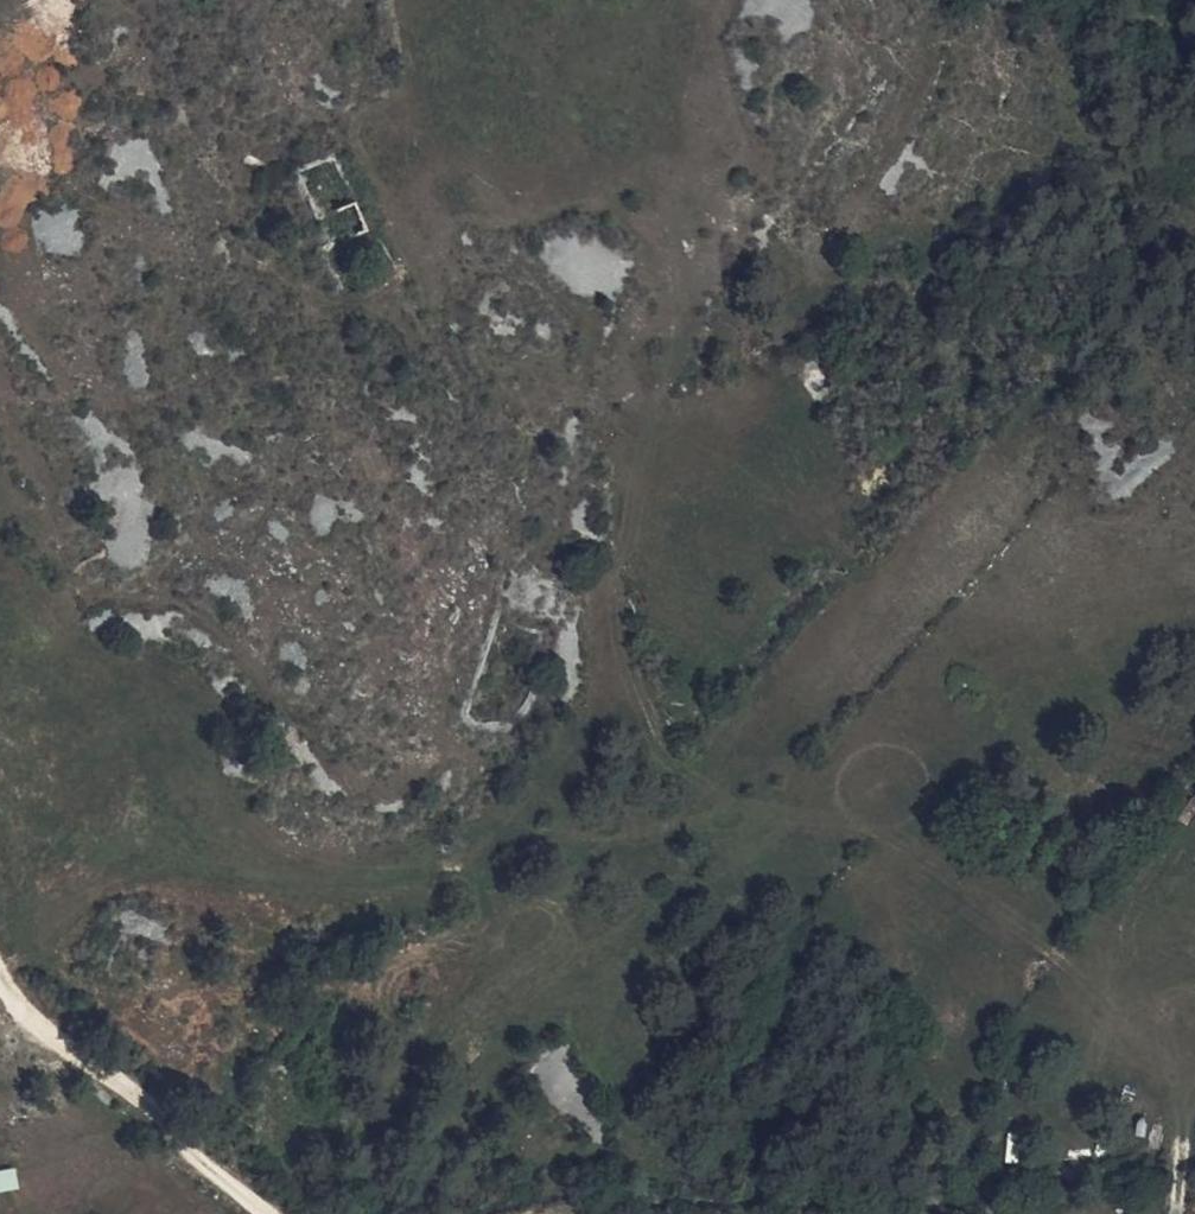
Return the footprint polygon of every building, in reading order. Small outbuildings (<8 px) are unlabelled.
[(345,199),(354,194),(333,149),(289,173),(326,249),(361,232),(345,199)] [(17,1187),(13,1168),(0,1170),(0,1190),(17,1187)]
